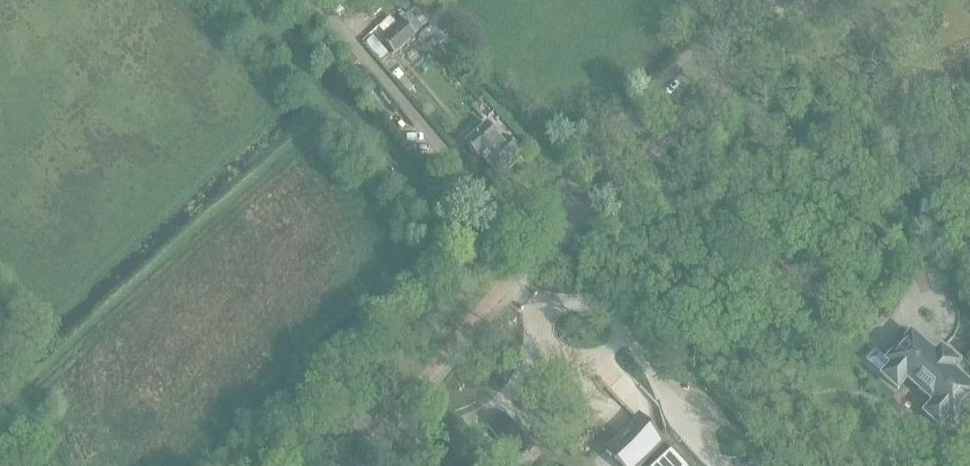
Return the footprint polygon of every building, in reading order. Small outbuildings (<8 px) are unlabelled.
[(415,35),(422,29),(410,14),(403,20),(405,23),(384,42),(394,54),(416,36),(415,35)] [(383,37),(385,34),(381,29),(373,36),(375,40),(381,35),(383,37)] [(428,34),(425,37),(422,34),(416,39),(429,54),(438,46),(428,34)] [(367,97),(378,88),(370,77),(358,86),(367,97)] [(503,136),(500,139),(488,125),(465,145),(478,159),(481,157),(499,178),(516,164),(513,161),(520,155),(508,141),(508,142),(503,136)] [(925,415),(940,428),(949,418),(954,422),(969,404),(969,387),(954,373),(959,367),(941,351),(936,357),(930,352),(927,356),(921,350),(924,347),(912,336),(889,362),(876,350),(867,361),(884,376),(883,377),(898,390),(907,380),(935,404),(925,415)] [(534,447),(507,418),(489,435),(516,464),(534,447)] [(637,424),(607,453),(619,465),(638,465),(648,456),(656,464),(655,465),(699,465),(667,431),(666,430),(658,437),(641,420),(637,424)]
